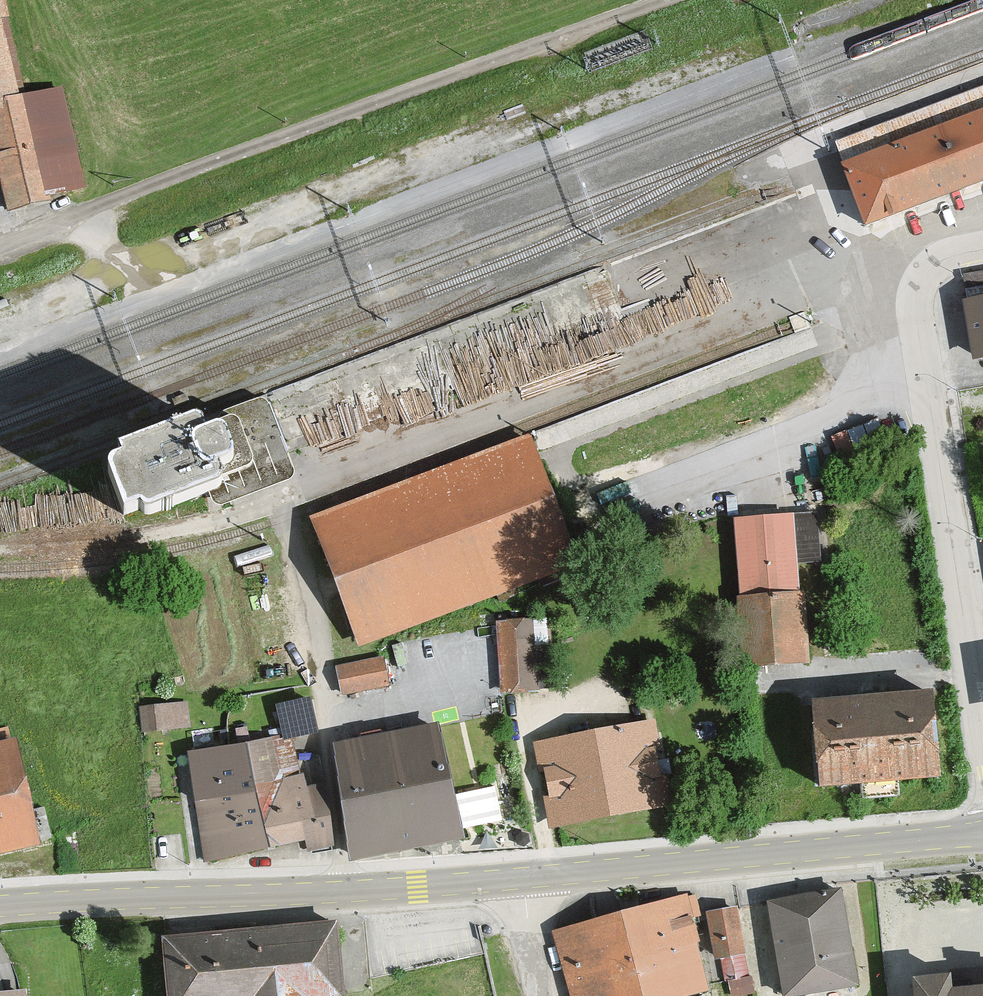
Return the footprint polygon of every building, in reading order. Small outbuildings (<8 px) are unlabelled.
[(10,11),(7,0),(0,0),(0,14),(10,11)] [(5,211),(50,199),(49,195),(24,93),(18,93),(0,24),(0,190),(5,211)] [(62,84),(24,93),(49,195),(87,186),(62,84)] [(844,167),(961,123),(959,118),(981,109),(982,113),(982,93),(836,147),(844,167)] [(981,109),(959,118),(961,123),(844,167),(866,226),(877,222),(920,206),(919,203),(925,201),(969,184),(982,179),(982,113),(981,109)] [(976,356),(982,355),(982,273),(965,276),(969,305),(968,306),(976,356)] [(191,424),(118,451),(121,460),(114,462),(112,463),(110,465),(109,467),(108,469),(108,471),(108,473),(124,515),(140,509),(141,511),(144,513),(147,514),(150,514),(220,488),(222,484),(222,480),(222,477),(288,452),(270,403),(203,429),(202,428),(202,427),(201,425),(199,425),(198,424),(196,423),(193,423),(191,424)] [(294,415),(279,421),(287,441),(302,435),(294,415)] [(862,424),(836,436),(844,455),(870,443),(862,424)] [(530,442),(319,523),(366,645),(577,564),(530,442)] [(822,511),(731,516),(739,666),(807,662),(801,564),(825,563),(822,511)] [(535,616),(495,617),(497,691),(538,689),(535,616)] [(380,651),(333,662),(341,697),(388,686),(380,651)] [(938,685),(815,697),(823,788),(947,776),(938,685)] [(187,729),(185,701),(139,703),(143,775),(168,774),(166,730),(187,729)] [(299,703),(276,708),(280,728),(303,723),(299,703)] [(647,719),(531,740),(547,829),(663,807),(647,719)] [(442,722),(331,742),(352,859),(462,839),(442,722)] [(43,840),(14,735),(0,739),(0,852),(43,840)] [(340,846),(327,767),(282,777),(274,735),(186,750),(206,860),(306,842),(308,852),(340,846)] [(844,886),(769,898),(784,994),(859,982),(844,886)] [(689,894),(552,928),(569,995),(703,995),(709,994),(707,986),(726,981),(754,974),(737,904),(705,912),(714,952),(704,954),(689,894)] [(160,933),(164,995),(344,995),(338,921),(160,933)] [(914,976),(916,995),(982,995),(982,984),(956,986),(955,973),(914,976)]
